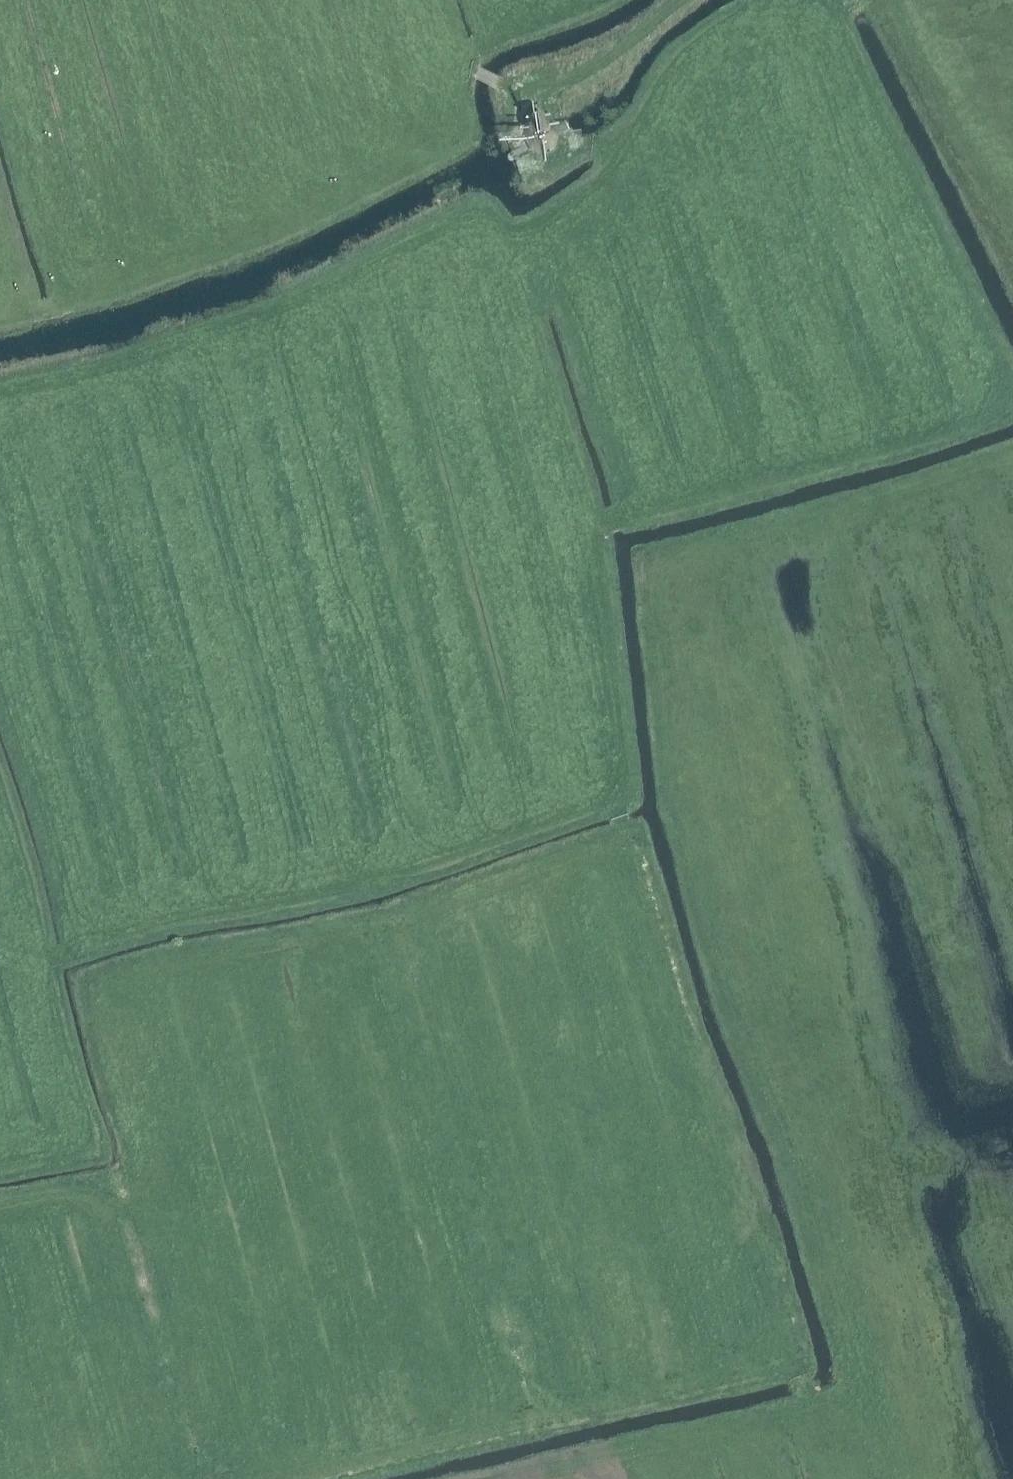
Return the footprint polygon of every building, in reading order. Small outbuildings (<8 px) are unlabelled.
[(526,139),(531,150),(543,154),(552,149),(556,137),(551,126),(540,123),(530,128),(526,139)]
